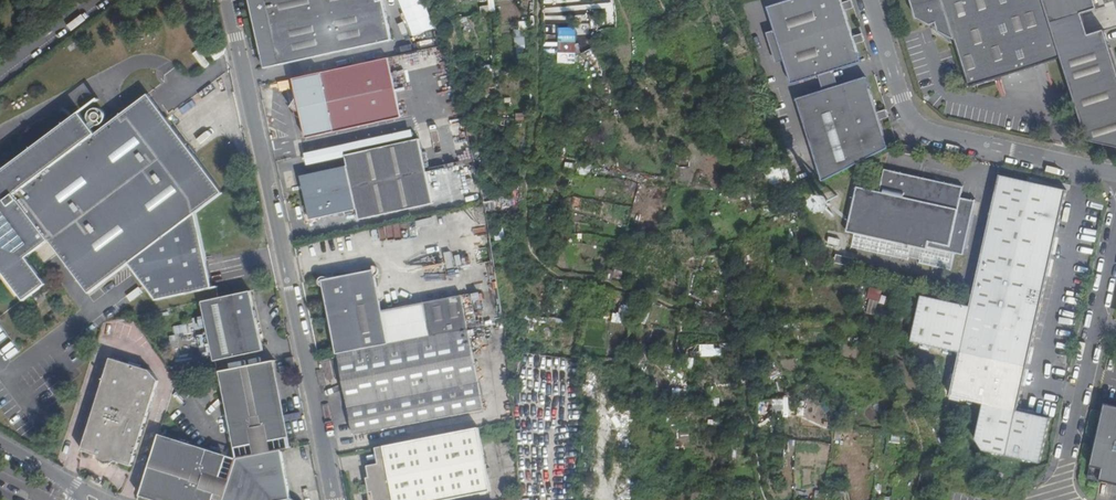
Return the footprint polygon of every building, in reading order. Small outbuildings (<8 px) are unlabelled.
[(263,67),(391,39),(383,0),(249,0),(263,67)] [(819,76),(835,71),(862,63),(856,45),(854,37),(845,12),(843,4),(842,0),(791,0),(767,8),(775,31),(785,61),(792,85),(819,76)] [(917,18),(933,26),(933,24),(936,23),(939,31),(955,40),(970,86),(995,79),(1019,71),(1060,58),(1049,22),(1042,0),(911,0),(917,18)] [(1049,22),(1060,58),(1077,111),(1086,140),(1115,145),(1115,70),(1103,29),(1077,37),(1071,16),(1097,8),(1094,0),(1042,0),(1049,22)] [(851,1),(843,4),(845,12),(854,9),(851,1)] [(576,54),(577,27),(559,27),(558,53),(576,54)] [(775,31),(767,33),(777,64),(785,61),(775,31)] [(856,45),(865,42),(862,35),(854,37),(856,45)] [(202,48),(193,53),(205,69),(213,63),(202,48)] [(388,57),(381,59),(292,78),(305,138),(390,119),(401,117),(388,57)] [(819,76),(823,88),(839,83),(835,71),(819,76)] [(1019,71),(995,79),(1000,92),(1022,85),(1019,71)] [(796,99),(822,182),(888,148),(880,121),(878,113),(866,77),(839,86),(824,91),(796,99)] [(0,171),(0,270),(5,273),(26,300),(48,284),(28,257),(36,250),(50,240),(59,252),(91,292),(131,262),(159,299),(214,287),(198,212),(224,191),(151,93),(98,132),(81,111),(22,154),(0,171)] [(878,113),(880,121),(889,118),(886,110),(878,113)] [(434,205),(428,180),(420,140),(394,145),(345,155),(347,166),(307,174),(308,181),(301,182),(302,188),(309,220),(357,210),(359,220),(434,205)] [(916,148),(905,145),(903,152),(914,155),(916,148)] [(465,163),(429,169),(430,177),(437,176),(440,196),(473,191),(471,176),(467,176),(465,163)] [(767,169),(770,185),(791,181),(788,165),(767,169)] [(928,248),(963,256),(972,217),(968,216),(968,211),(964,204),(960,203),(963,187),(911,176),(911,179),(904,177),(904,174),(892,172),(891,175),(883,173),(879,192),(856,188),(847,227),(864,231),(863,236),(927,251),(928,248)] [(969,306),(921,296),(911,342),(958,353),(949,397),(982,404),(975,440),(982,451),(1039,464),(1050,419),(1017,411),(1067,191),(999,176),(969,306)] [(283,179),(284,192),(295,191),(294,178),(283,179)] [(418,226),(433,223),(431,218),(417,221),(418,226)] [(46,263),(59,252),(50,240),(36,250),(46,263)] [(325,288),(338,354),(376,347),(388,345),(374,277),(377,275),(379,273),(379,271),(378,269),(377,267),(375,266),(371,267),(372,272),(329,280),(328,279),(326,278),(323,277),(321,279),(319,281),(319,283),(320,286),(322,287),(325,288)] [(264,350),(251,290),(201,301),(215,361),(264,350)] [(430,337),(458,331),(463,330),(469,329),(463,296),(423,303),(430,337)] [(463,330),(458,331),(430,337),(388,345),(376,347),(338,354),(354,436),(483,411),(469,329),(463,330)] [(80,449),(102,456),(103,454),(110,456),(109,459),(133,467),(159,382),(148,370),(108,357),(80,449)] [(293,357),(287,358),(290,374),(297,373),(293,357)] [(276,362),(275,360),(220,372),(235,443),(252,439),(252,437),(268,434),(269,435),(287,432),(273,363),(276,362)] [(292,445),(276,362),(273,363),(287,432),(269,435),(268,434),(252,437),(252,439),(235,443),(237,457),(239,456),(240,458),(283,450),(288,449),(288,446),(292,445)] [(1109,404),(1101,438),(1104,438),(1102,446),(1100,445),(1092,479),(1115,484),(1115,406),(1109,404)] [(459,432),(382,447),(385,463),(380,464),(366,467),(373,499),(392,499),(444,499),(460,497),(490,491),(486,466),(479,428),(459,432)] [(142,495),(143,496),(144,493),(165,499),(208,499),(211,492),(209,491),(214,475),(216,475),(223,454),(160,434),(142,495)] [(382,447),(377,448),(380,464),(385,463),(382,447)] [(225,499),(297,499),(292,497),(283,450),(240,458),(237,461),(225,499)] [(237,461),(236,460),(236,458),(223,454),(216,475),(214,475),(209,491),(211,492),(208,499),(225,499),(237,461)]
